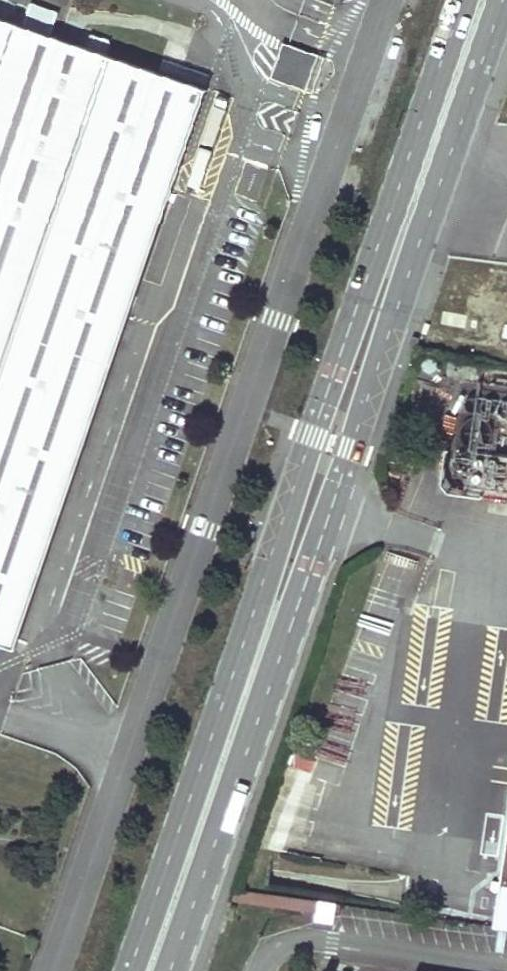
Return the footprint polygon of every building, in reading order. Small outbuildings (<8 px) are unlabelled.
[(13,650),(204,89),(0,19),(0,646),(13,650)] [(305,78),(311,59),(286,50),(281,69),(305,78)] [(303,85),(305,78),(281,69),(278,76),(303,85)] [(502,885),(497,921),(496,925),(506,927),(506,850),(502,885)] [(295,912),(297,899),(235,890),(230,904),(295,912)] [(334,925),(337,904),(297,899),(295,912),(317,914),(316,923),(334,925)]
